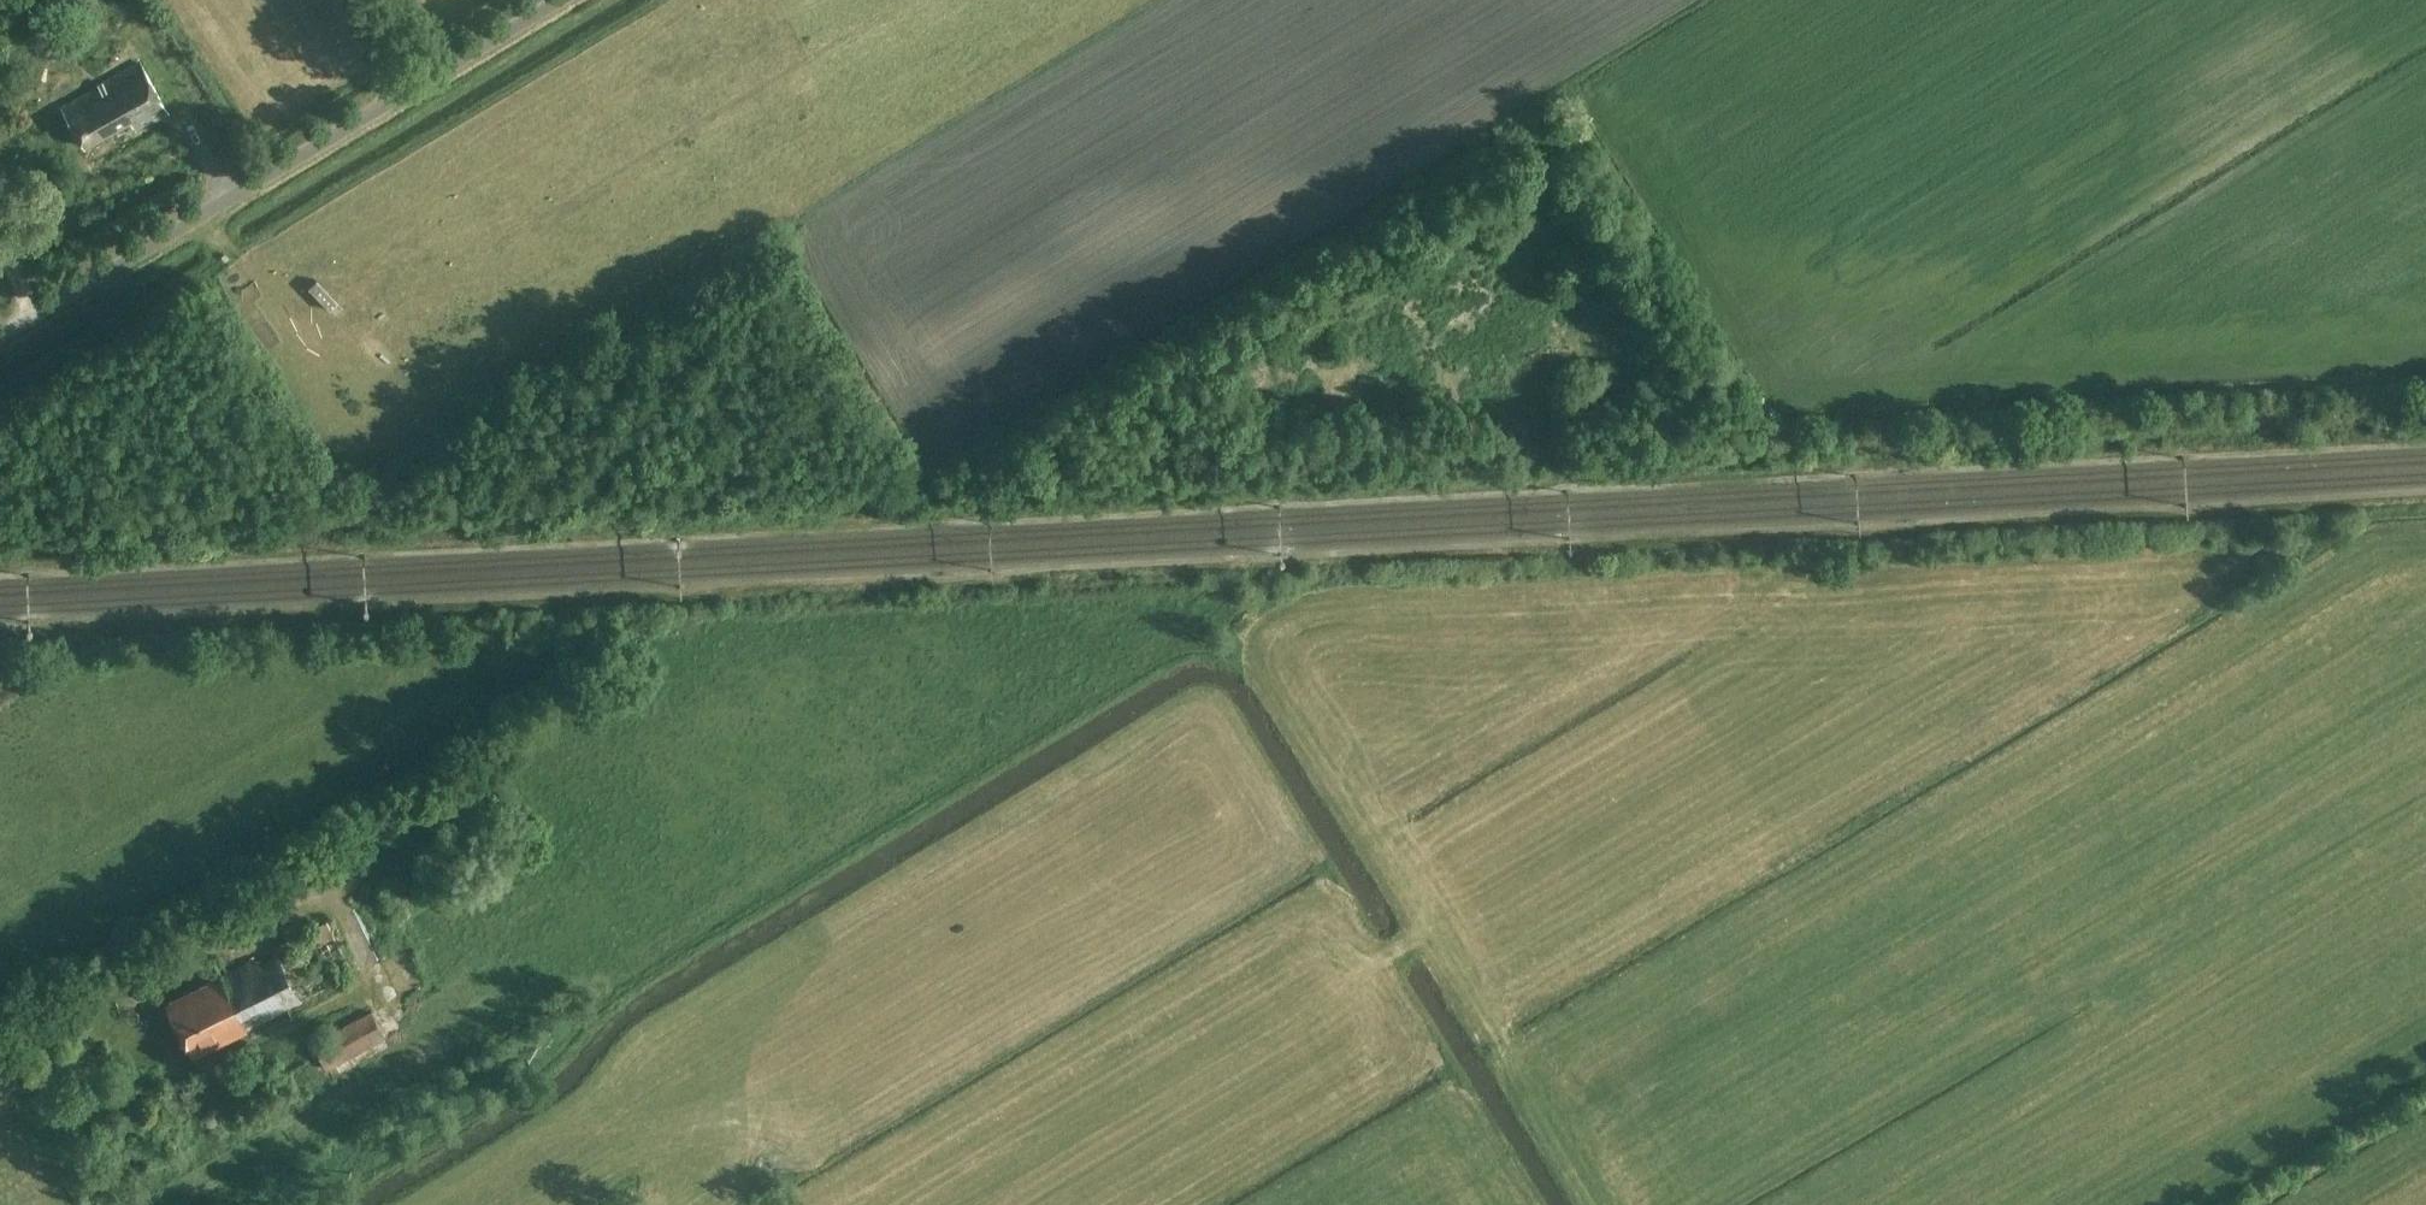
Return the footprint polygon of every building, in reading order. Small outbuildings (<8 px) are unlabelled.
[(102,8),(99,0),(79,0),(85,15),(102,8)] [(136,129),(167,112),(141,63),(102,82),(103,82),(62,107),(86,146),(88,145),(87,144),(131,120),(136,129)] [(247,1029),(353,973),(326,922),(273,949),(276,955),(258,964),(255,959),(208,983),(166,1005),(192,1055),(243,1029),(247,1029)] [(326,1070),(386,1037),(372,1010),(312,1043),(326,1070)]
